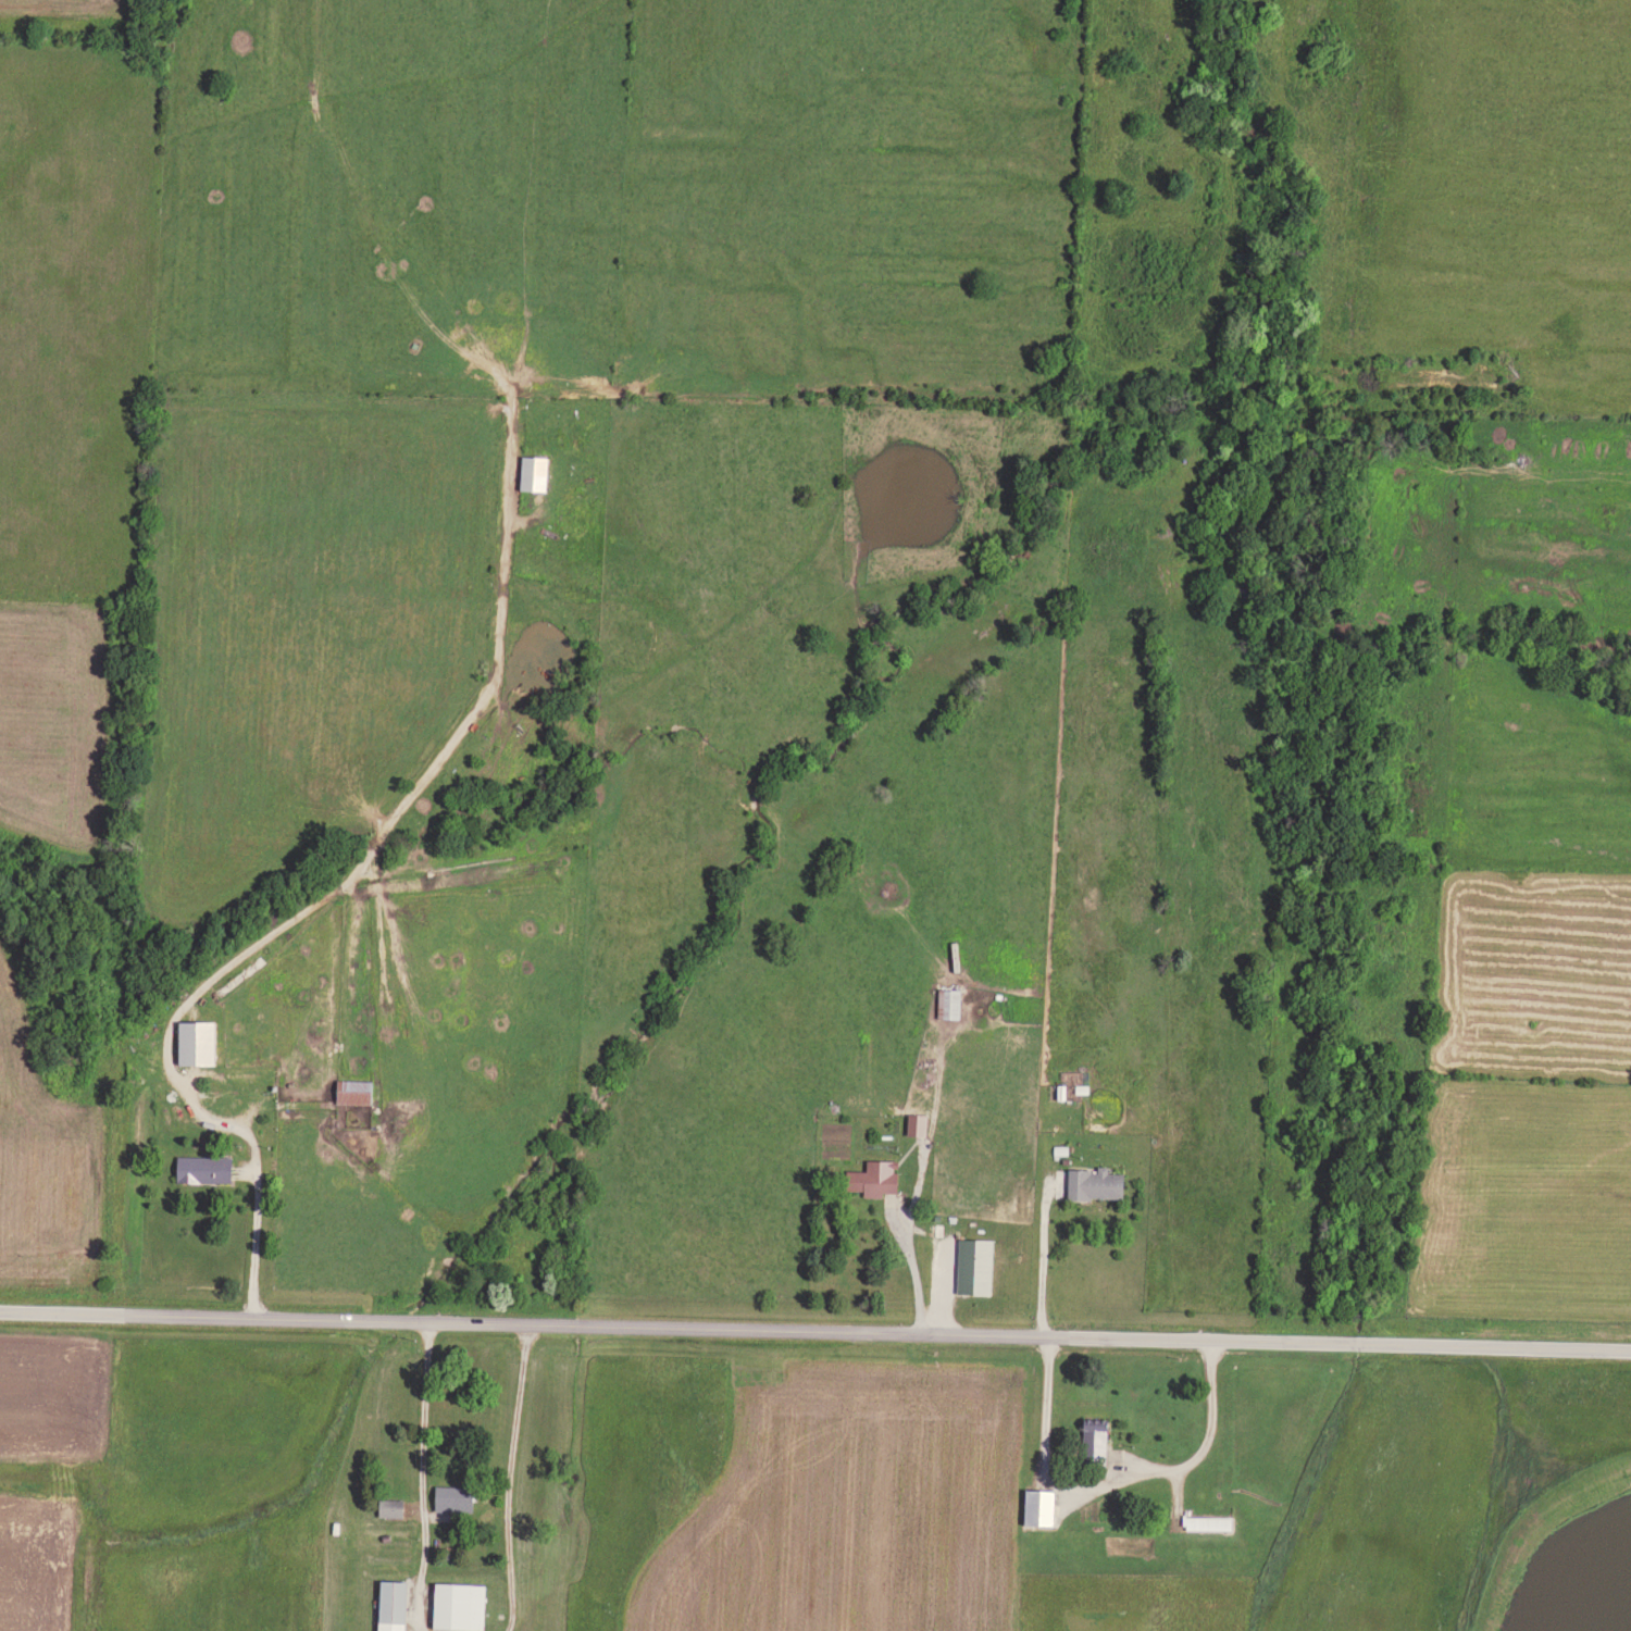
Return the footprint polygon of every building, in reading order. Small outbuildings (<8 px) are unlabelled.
[(523,488),(549,489),(550,455),(524,454),(523,488)] [(962,1017),(963,988),(941,987),(940,1017),(962,1017)] [(182,1063),(218,1062),(217,1020),(181,1020),(182,1063)] [(375,1079),(339,1078),(339,1102),(374,1103),(375,1079)] [(930,1114),(912,1112),(909,1132),(927,1135),(930,1114)] [(234,1182),(234,1156),(179,1155),(179,1181),(234,1182)] [(900,1191),(901,1170),(900,1170),(900,1159),(869,1158),(868,1170),(849,1169),(848,1189),(866,1189),(866,1195),(885,1195),(886,1191),(900,1191)] [(1070,1196),(1126,1198),(1127,1171),(1111,1171),(1111,1165),(1099,1164),(1099,1168),(1070,1167),(1070,1196)] [(995,1238),(961,1237),(959,1292),(993,1293),(995,1238)] [(1083,1466),(1095,1466),(1095,1448),(1109,1448),(1110,1423),(1085,1422),(1083,1466)] [(437,1510),(469,1510),(470,1485),(437,1485),(437,1510)] [(1024,1523),(1057,1524),(1058,1489),(1025,1488),(1024,1523)] [(405,1498),(381,1497),(381,1515),(405,1515),(405,1498)] [(383,1579),(381,1630),(408,1630),(410,1580),(383,1579)] [(488,1584),(437,1582),(436,1627),(486,1629),(488,1584)]
